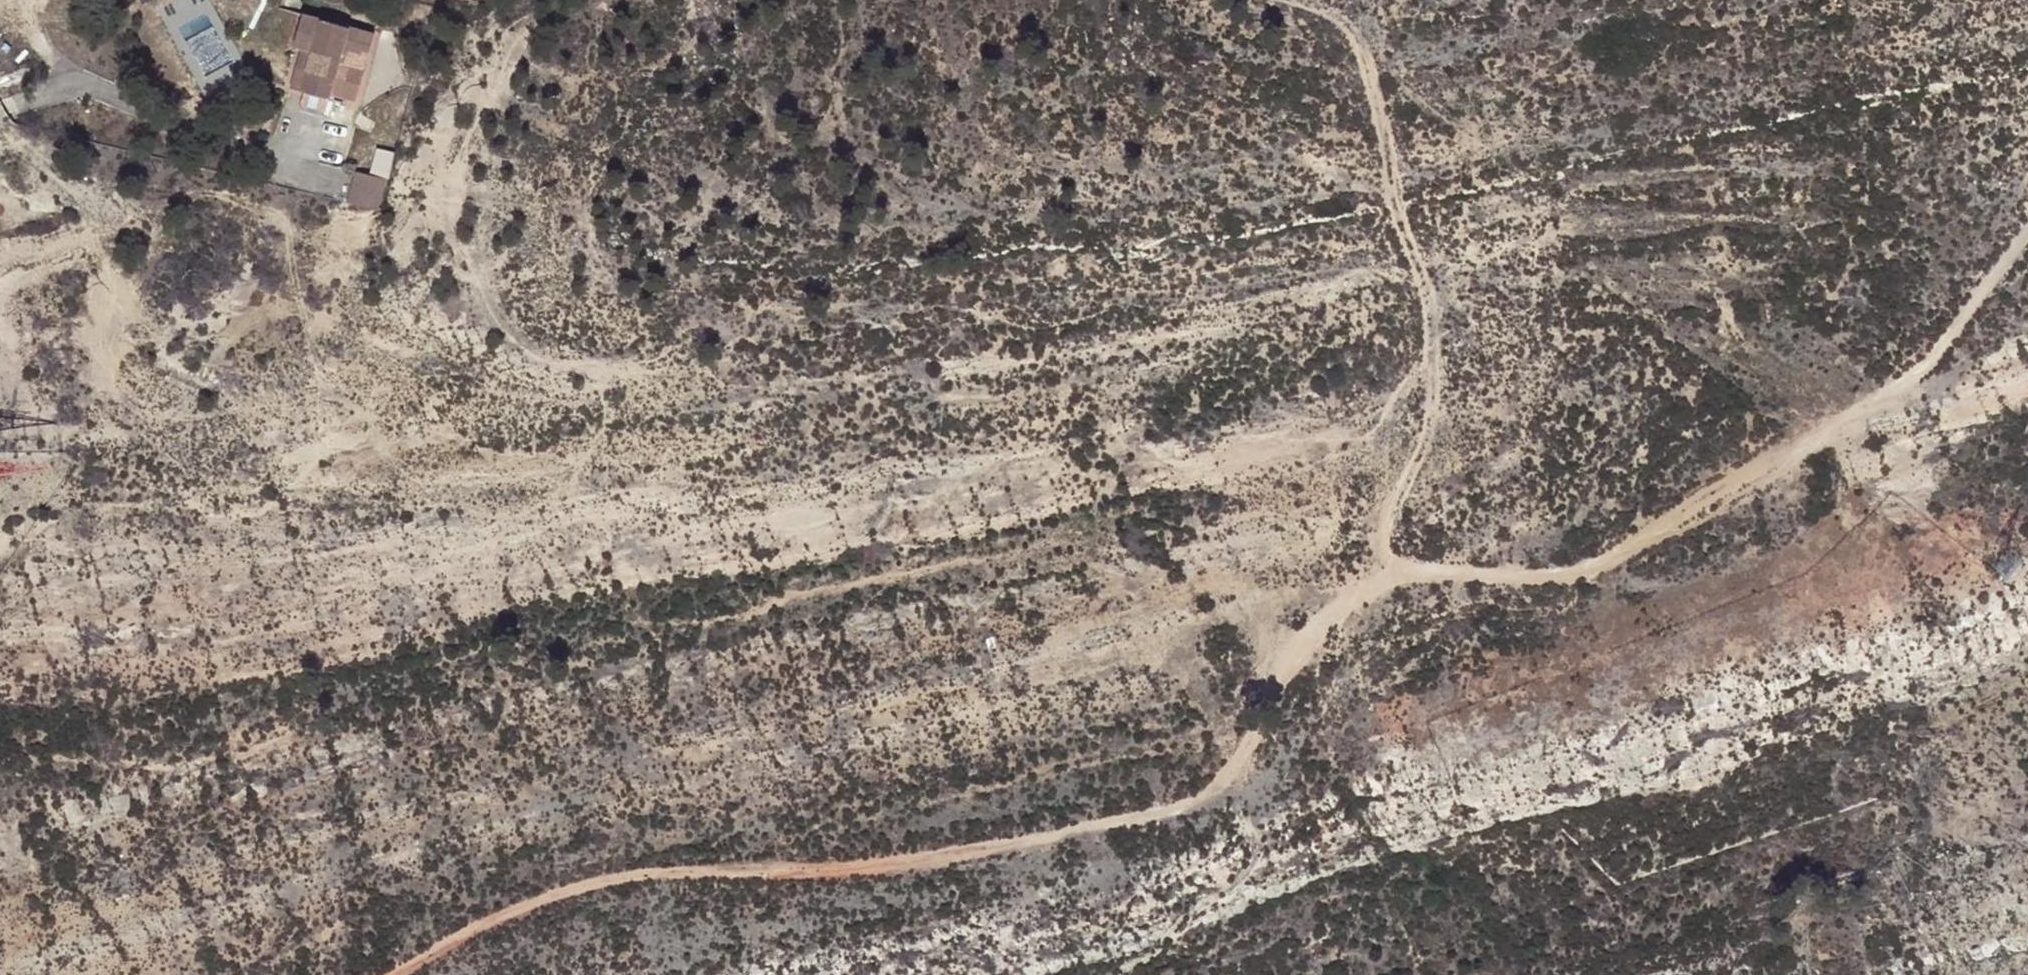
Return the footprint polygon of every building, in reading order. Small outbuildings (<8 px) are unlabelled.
[(161,10),(164,16),(160,18),(170,39),(202,23),(190,0),(179,0),(161,10)] [(375,91),(381,68),(310,47),(300,80),(307,82),(318,85),(307,124),(336,132),(337,128),(362,135),(370,104),(356,100),(352,113),(343,111),(350,84),(375,91)] [(296,121),(307,124),(318,85),(307,82),(296,121)] [(386,208),(396,150),(378,147),(374,173),(354,169),(348,202),(386,208)] [(361,205),(354,236),(385,243),(393,212),(361,205)]
